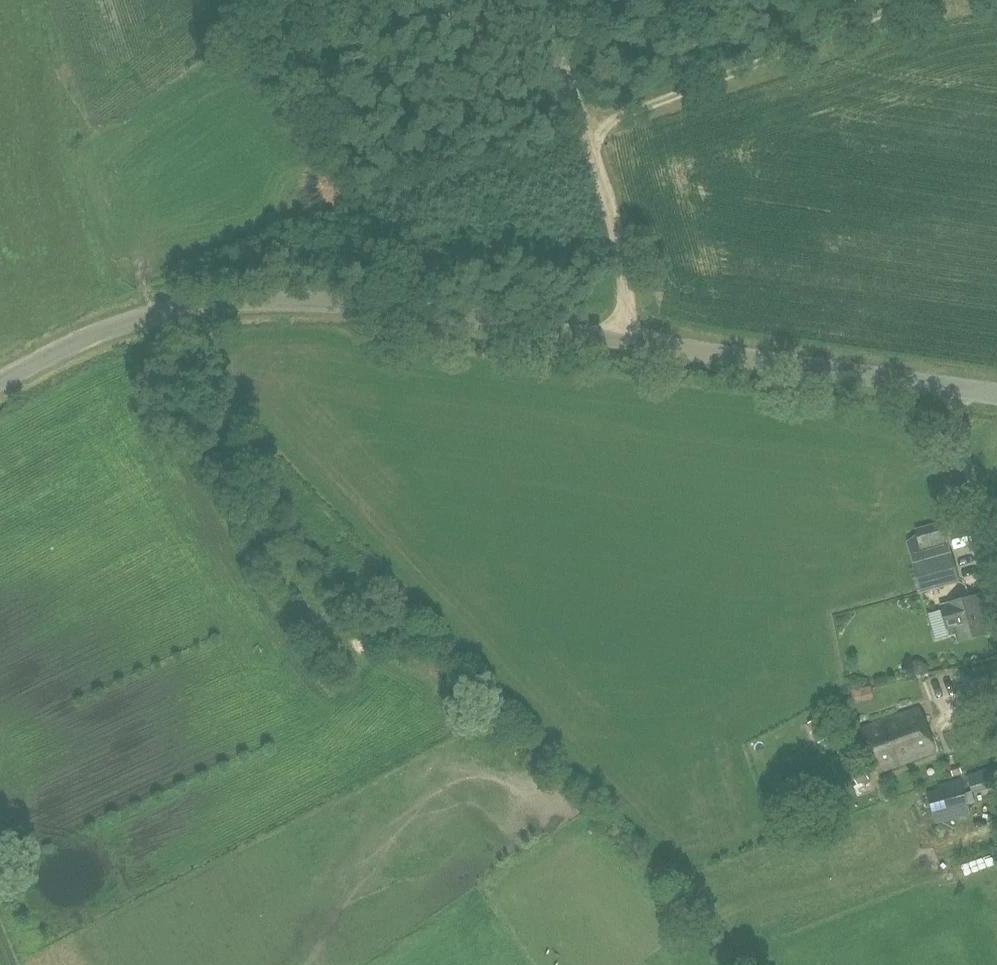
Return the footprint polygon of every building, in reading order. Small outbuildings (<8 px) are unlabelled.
[(924,560),(951,552),(943,525),(942,522),(915,529),(916,533),(921,548),(924,560)] [(951,552),(924,560),(914,563),(922,591),(959,580),(951,552)] [(988,633),(976,594),(940,604),(949,635),(957,632),(960,641),(988,633)] [(961,695),(993,687),(987,664),(954,672),(961,695)] [(945,684),(929,684),(929,698),(945,699),(945,684)] [(922,685),(902,691),(905,701),(925,695),(922,685)] [(876,772),(935,748),(918,707),(860,730),(876,772)] [(864,793),(875,790),(870,774),(859,777),(864,793)] [(935,822),(971,812),(963,782),(927,791),(935,822)]
